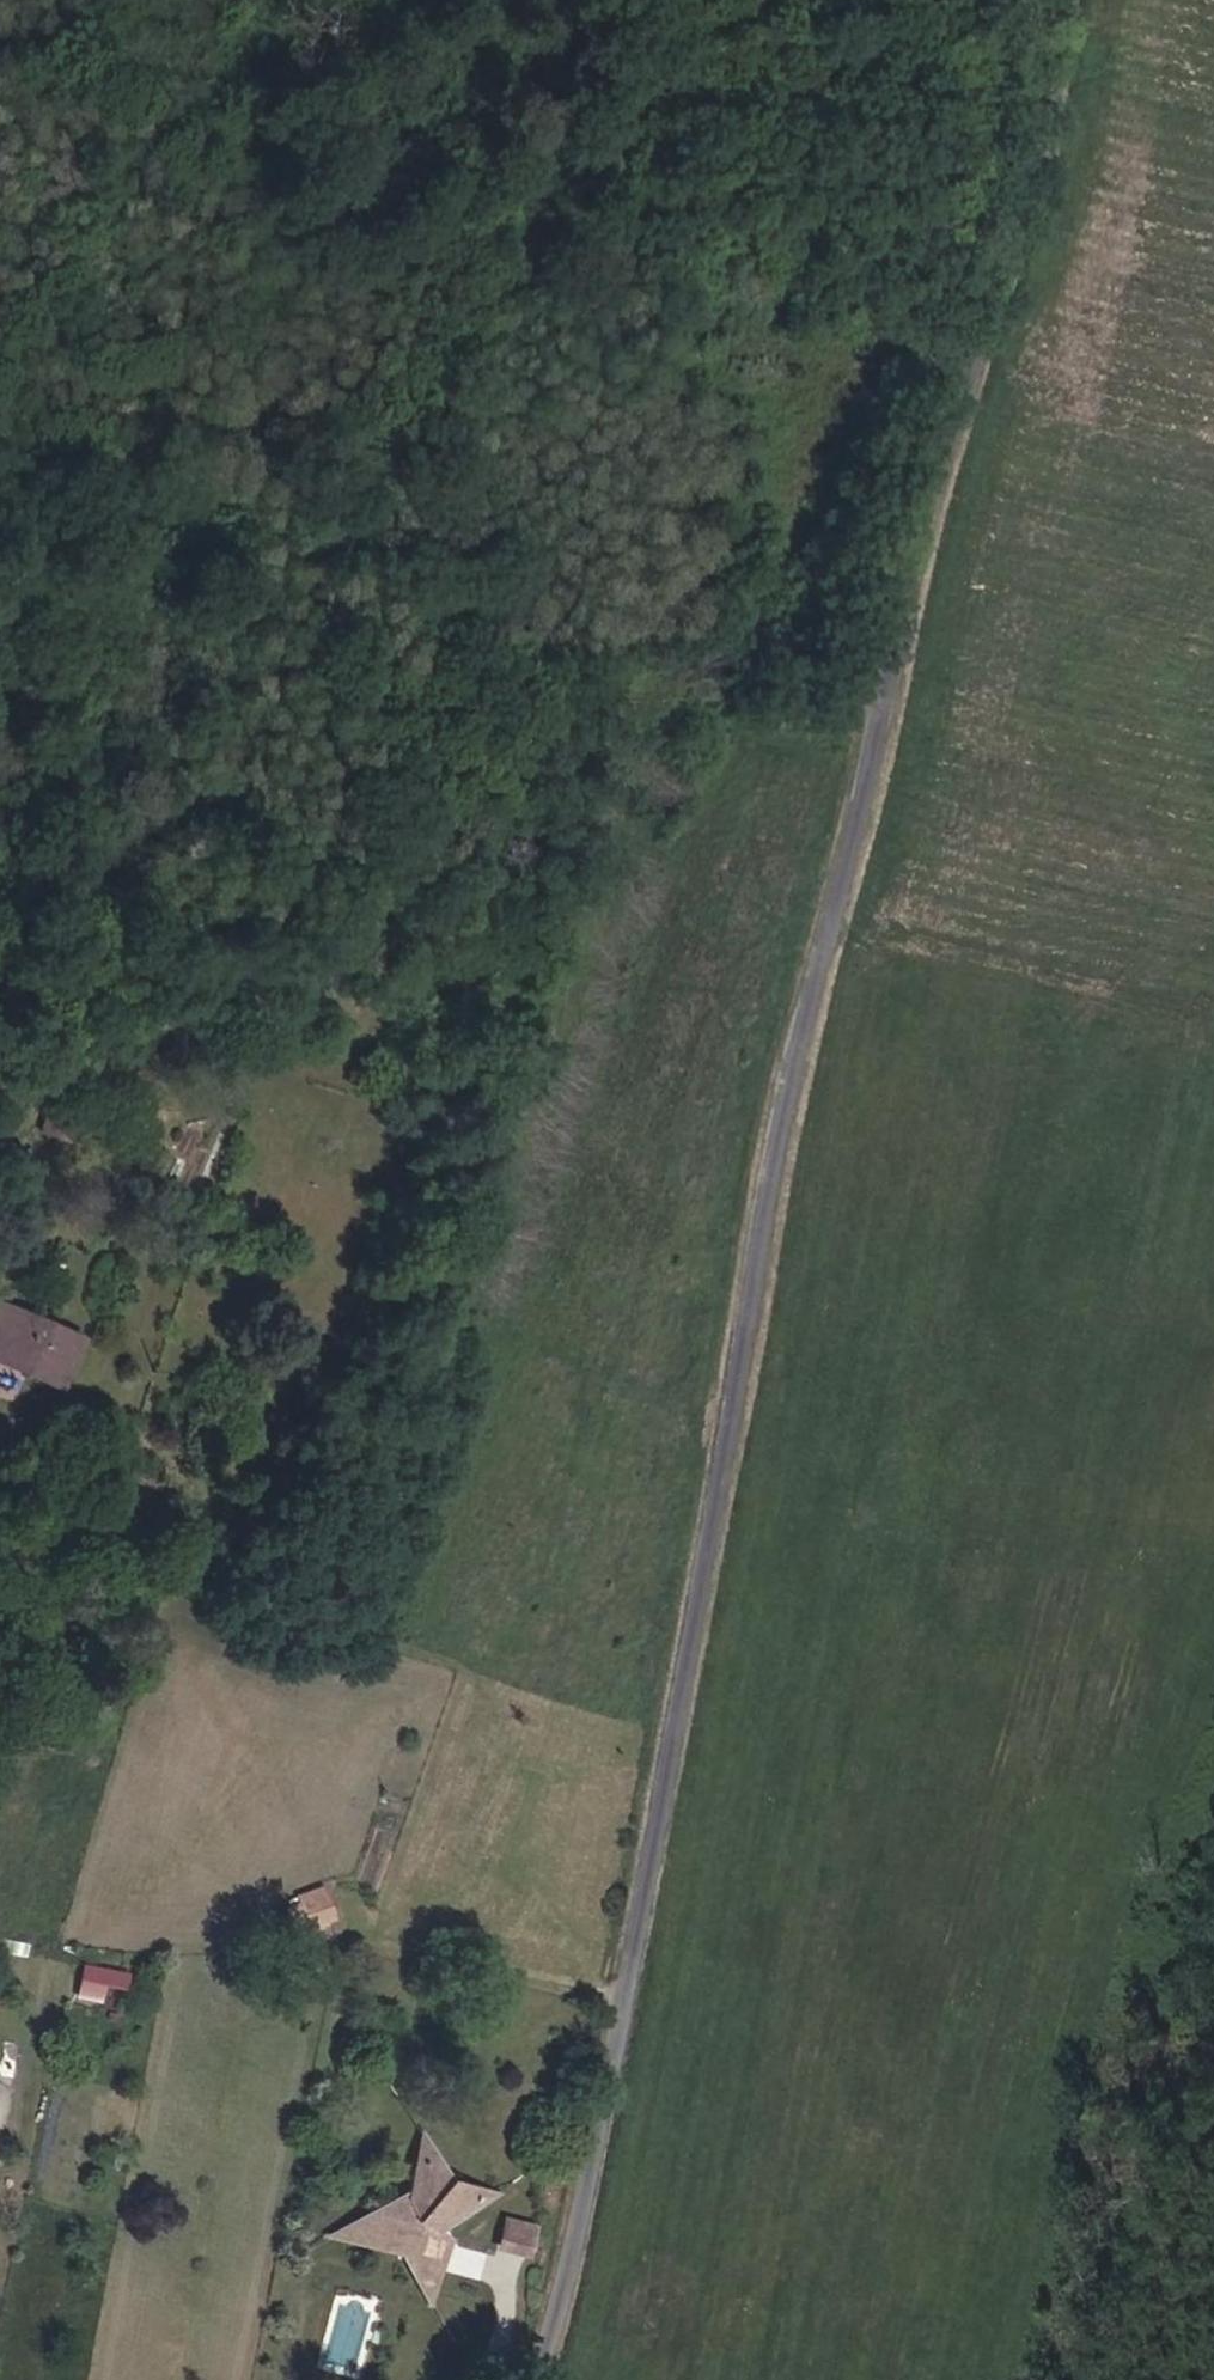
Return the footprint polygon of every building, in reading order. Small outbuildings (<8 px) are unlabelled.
[(86,1108),(70,1104),(62,1131),(79,1137),(86,1108)] [(26,1369),(49,1376),(69,1383),(86,1332),(69,1326),(2,1306),(0,1305),(0,1361),(26,1369)] [(299,1892),(301,1898),(289,1902),(297,1925),(308,1921),(337,1913),(328,1881),(299,1892)] [(127,1970),(81,1959),(77,1987),(95,1993),(93,1999),(117,2007),(127,1970)] [(368,2203),(346,2223),(344,2249),(408,2258),(417,2295),(433,2299),(439,2248),(428,2246),(431,2229),(478,2203),(479,2183),(447,2173),(450,2141),(417,2152),(415,2179),(400,2172),(388,2185),(383,2209),(368,2203)] [(495,2245),(521,2254),(533,2221),(506,2212),(495,2245)]
